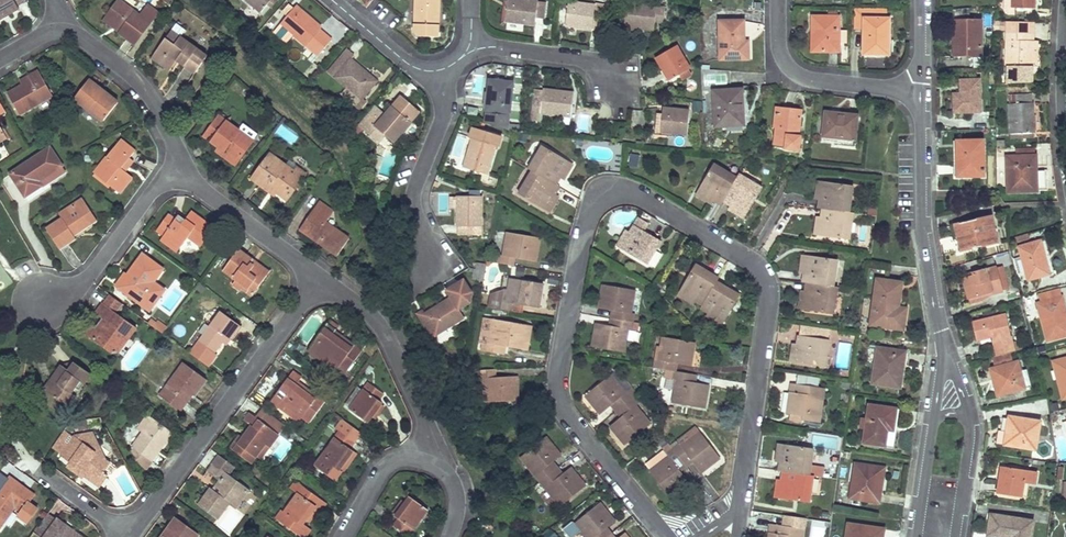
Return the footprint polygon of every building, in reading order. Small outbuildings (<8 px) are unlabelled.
[(27,0),(0,0),(0,20),(20,8),(19,6),(27,1),(27,0)] [(261,13),(267,5),(272,0),(246,0),(261,13)] [(277,0),(272,0),(267,5),(271,9),(278,0),(277,0)] [(438,37),(439,0),(415,0),(414,33),(419,37),(438,37)] [(534,25),(535,18),(543,19),(545,2),(537,2),(523,0),(507,0),(504,22),(534,25)] [(1034,9),(1034,0),(1004,0),(1004,10),(1005,13),(1008,15),(1014,15),(1014,8),(1034,9)] [(120,33),(127,38),(134,44),(149,24),(119,1),(106,17),(122,30),(120,33)] [(565,26),(600,30),(603,4),(595,3),(594,6),(568,3),(565,26)] [(654,23),(662,24),(664,7),(626,3),(623,27),(634,28),(653,30),(654,23)] [(319,31),(321,29),(296,7),(281,25),(294,36),(318,57),(331,41),(319,31)] [(106,17),(104,21),(120,33),(122,30),(106,17)] [(816,52),(838,52),(838,44),(838,31),(838,17),(812,17),(812,29),(816,29),(816,52)] [(889,19),(864,19),(863,55),(888,55),(889,19)] [(981,20),(958,21),(959,45),(953,45),(953,58),(981,57),(981,20)] [(743,22),(719,22),(720,60),(748,60),(748,47),(744,47),(743,22)] [(1033,34),(1033,23),(1005,22),(1005,31),(1005,33),(1033,34)] [(287,45),(294,36),(281,25),(273,33),(287,45)] [(206,58),(171,32),(154,56),(164,63),(168,57),(175,63),(177,61),(195,74),(206,58)] [(1033,34),(1005,33),(1005,66),(1032,67),(1032,41),(1033,34)] [(669,81),(680,75),(688,70),(689,69),(675,46),(655,58),(669,81)] [(353,57),(355,55),(347,48),(345,50),(353,57)] [(350,60),(353,57),(345,50),(337,60),(339,61),(329,73),(335,78),(346,88),(341,94),(359,109),(364,103),(360,100),(376,82),(350,60)] [(164,63),(154,56),(152,59),(169,72),(175,63),(168,57),(164,63)] [(691,75),(688,70),(680,75),(683,80),(691,75)] [(40,73),(36,75),(32,78),(33,79),(8,93),(20,115),(53,96),(40,73)] [(764,83),(764,73),(739,73),(738,83),(764,83)] [(109,95),(88,80),(73,99),(102,122),(115,104),(107,98),(109,95)] [(485,111),(509,113),(512,83),(489,81),(485,111)] [(979,81),(966,81),(966,94),(960,94),(953,94),(954,113),(980,112),(979,81)] [(572,93),(542,90),(542,91),(534,90),(530,121),(539,122),(540,113),(570,117),(572,93)] [(742,90),(713,91),(714,128),(744,126),(742,90)] [(117,102),(109,95),(107,98),(115,104),(117,102)] [(1031,95),(1008,96),(1010,135),(1033,133),(1031,95)] [(374,106),(357,125),(378,143),(384,136),(392,143),(418,112),(401,96),(385,115),(374,106)] [(801,110),(776,107),(774,129),(776,129),(774,146),(785,147),(785,149),(799,151),(800,137),(797,137),(801,110)] [(689,111),(662,109),(660,132),(686,135),(689,111)] [(835,113),(824,112),(822,137),(855,141),(857,116),(847,115),(847,117),(835,116),(835,113)] [(239,161),(246,151),(253,142),(219,117),(205,136),(220,147),(239,161)] [(463,168),(485,175),(495,146),(497,147),(501,137),(473,128),(469,138),(472,139),(463,168)] [(92,174),(105,184),(118,193),(131,177),(119,168),(132,151),(118,140),(113,147),(115,148),(109,156),(107,154),(92,174)] [(983,141),(956,142),(957,178),(984,177),(983,141)] [(569,163),(542,146),(528,170),(532,172),(555,186),(560,179),(569,163)] [(216,152),(236,166),(239,161),(220,147),(216,152)] [(61,167),(50,148),(10,174),(25,197),(42,185),(39,181),(61,167)] [(630,152),(626,165),(636,167),(639,155),(630,152)] [(285,167),(270,156),(251,181),(267,192),(269,189),(277,195),(286,201),(302,179),(285,167)] [(1035,156),(1006,157),(1007,193),(1036,192),(1035,156)] [(305,174),(289,162),(285,167),(302,179),(305,174)] [(573,165),(569,163),(560,179),(563,180),(573,165)] [(737,178),(714,165),(698,192),(713,201),(720,205),(723,202),(737,178)] [(555,186),(532,172),(518,195),(545,211),(555,195),(559,188),(555,186)] [(762,188),(739,175),(737,178),(723,202),(730,206),(746,215),(762,188)] [(852,187),(821,182),(819,200),(818,209),(822,209),(848,213),(852,187)] [(277,195),(269,189),(267,192),(275,198),(277,195)] [(713,201),(698,192),(696,195),(711,205),(713,201)] [(558,197),(555,195),(545,211),(549,213),(558,197)] [(92,211),(81,196),(69,205),(71,208),(60,216),(61,218),(45,229),(60,250),(77,239),(74,235),(72,232),(78,228),(80,231),(90,224),(85,216),(92,211)] [(457,235),(480,235),(480,196),(478,197),(468,196),(457,196),(457,235)] [(314,207),(329,218),(334,211),(319,201),(314,207)] [(71,208),(69,205),(58,213),(60,216),(71,208)] [(728,210),(744,219),(746,215),(730,206),(728,210)] [(343,235),(338,231),(331,226),(329,229),(324,225),(326,223),(329,218),(314,207),(309,215),(314,218),(305,231),(332,251),(343,235)] [(848,213),(822,209),(820,218),(818,236),(849,240),(853,214),(848,213)] [(97,219),(92,211),(85,216),(90,224),(97,219)] [(187,222),(193,213),(190,211),(184,220),(187,222)] [(164,231),(163,233),(161,235),(178,248),(186,237),(199,246),(213,228),(193,213),(187,222),(184,220),(177,215),(174,219),(167,214),(158,227),(164,231)] [(314,218),(309,215),(300,227),(305,231),(314,218)] [(957,239),(960,252),(998,244),(992,216),(959,224),(962,238),(957,239)] [(642,229),(647,224),(638,217),(633,223),(642,229)] [(954,225),(957,239),(962,238),(959,224),(954,225)] [(647,265),(661,242),(633,226),(629,234),(620,249),(647,265)] [(620,249),(629,234),(625,232),(616,247),(620,249)] [(502,256),(498,255),(496,264),(513,266),(514,259),(536,262),(540,238),(506,233),(502,256)] [(159,238),(176,251),(178,248),(161,235),(159,238)] [(1040,241),(1018,247),(1027,281),(1049,275),(1040,241)] [(252,260),(238,249),(222,270),(235,280),(242,285),(241,287),(252,295),(266,275),(250,263),(252,260)] [(161,269),(142,255),(126,276),(123,274),(115,285),(148,310),(162,290),(152,282),(161,269)] [(837,261),(806,256),(803,274),(802,283),(806,284),(833,287),(837,261)] [(268,272),(252,260),(250,263),(266,275),(268,272)] [(475,281),(482,282),(484,271),(485,264),(476,263),(475,269),(473,269),(472,272),(472,276),(475,281)] [(716,282),(718,279),(696,265),(679,292),(695,302),(702,306),(716,282)] [(962,280),(968,300),(988,293),(989,296),(1001,292),(999,282),(1005,280),(1002,268),(995,270),(994,268),(973,275),(973,277),(962,280)] [(152,282),(162,290),(172,277),(161,269),(152,282)] [(543,285),(509,279),(505,302),(501,302),(500,310),(516,313),(517,305),(538,309),(543,285)] [(242,285),(235,280),(231,285),(239,291),(241,287),(242,285)] [(458,309),(469,303),(470,293),(463,280),(446,291),(451,298),(424,314),(422,316),(435,335),(463,318),(458,309)] [(901,284),(876,280),(870,326),(903,330),(905,315),(897,314),(898,309),(901,284)] [(999,282),(1001,292),(1008,290),(1005,280),(999,282)] [(739,296),(716,282),(702,306),(700,309),(708,313),(723,323),(739,296)] [(833,287),(806,284),(804,292),(802,310),(833,315),(837,288),(833,287)] [(635,291),(602,286),(598,309),(612,311),(617,312),(615,320),(633,323),(634,315),(631,314),(635,291)] [(1059,290),(1035,297),(1037,304),(1061,298),(1059,290)] [(693,305),(695,302),(679,292),(677,296),(693,305)] [(969,302),(989,296),(988,293),(968,300),(969,302)] [(116,353),(135,328),(117,314),(123,305),(112,297),(106,306),(105,305),(98,315),(101,318),(104,320),(91,338),(112,353),(116,353)] [(1047,342),(1065,336),(1065,319),(1063,320),(1061,314),(1065,313),(1061,298),(1037,304),(1047,342)] [(239,325),(218,310),(197,340),(213,352),(221,342),(225,336),(228,339),(239,325)] [(416,314),(431,338),(435,335),(422,316),(424,314),(422,311),(416,314)] [(723,323),(708,313),(706,317),(721,326),(723,323)] [(1005,315),(973,323),(977,341),(992,338),(993,341),(1010,337),(1005,315)] [(91,338),(104,320),(101,318),(94,327),(90,325),(84,333),(91,338)] [(147,322),(162,332),(166,327),(156,320),(155,322),(150,318),(147,322)] [(487,343),(483,342),(482,351),(498,354),(500,346),(505,347),(521,350),(525,325),(491,320),(490,324),(487,343)] [(629,330),(631,331),(633,323),(615,320),(614,328),(609,327),(595,324),(591,347),(624,353),(629,330)] [(360,351),(353,345),(345,340),(343,343),(331,334),(333,332),(336,327),(328,321),(307,350),(320,360),(323,356),(338,366),(346,372),(360,351)] [(343,343),(345,340),(333,332),(331,334),(343,343)] [(793,363),(825,368),(829,341),(798,336),(796,345),(793,363)] [(657,361),(654,360),(653,368),(665,370),(669,371),(670,363),(677,364),(691,367),(695,343),(661,338),(657,361)] [(1015,351),(1013,342),(997,346),(999,356),(1015,351)] [(902,352),(877,348),(872,384),(899,388),(902,368),(899,368),(902,352)] [(323,356),(320,360),(335,370),(338,366),(323,356)] [(1059,360),(1062,371),(1055,372),(1062,399),(1065,398),(1065,358),(1059,360)] [(1053,362),(1055,372),(1062,371),(1059,360),(1053,362)] [(186,391),(188,393),(189,394),(191,395),(203,377),(181,361),(157,394),(175,406),(186,391)] [(83,383),(90,374),(74,362),(61,366),(53,376),(57,379),(47,392),(67,407),(75,395),(70,392),(79,380),(83,383)] [(1017,362),(990,370),(993,380),(996,379),(1000,396),(1024,389),(1020,372),(1017,362)] [(495,370),(478,371),(479,381),(483,380),(484,403),(518,401),(517,377),(495,378),(495,370)] [(665,370),(664,378),(676,380),(672,403),(705,409),(709,386),(695,384),(690,383),(691,375),(675,372),(669,371),(665,370)] [(1020,372),(1024,389),(1031,387),(1026,370),(1020,372)] [(323,403),(315,397),(308,392),(306,394),(294,386),(295,383),(299,378),(291,372),(270,403),(283,412),(286,409),(300,419),(309,424),(323,403)] [(43,390),(47,392),(57,379),(53,376),(43,390)] [(633,398),(628,391),(625,394),(610,376),(584,397),(600,415),(611,406),(615,403),(620,409),(633,398)] [(382,401),(381,399),(379,398),(383,391),(370,381),(350,407),(368,421),(373,414),(378,407),(380,404),(382,401)] [(306,394),(308,392),(295,383),(294,386),(306,394)] [(791,385),(786,414),(793,415),(802,416),(802,420),(819,423),(824,390),(791,385)] [(628,391),(633,398),(637,395),(632,388),(628,391)] [(186,391),(175,406),(178,409),(189,394),(188,393),(186,391)] [(637,395),(633,398),(638,404),(642,401),(637,395)] [(650,425),(636,406),(638,404),(633,398),(620,409),(625,414),(620,418),(609,427),(625,446),(650,425)] [(611,406),(616,412),(620,409),(615,403),(611,406)] [(376,416),(383,406),(380,404),(378,407),(373,414),(376,416)] [(896,410),(869,406),(867,419),(865,430),(863,443),(885,446),(887,430),(887,427),(893,427),(896,410)] [(283,412),(298,422),(300,419),(286,409),(283,412)] [(620,418),(625,414),(620,409),(616,412),(620,418)] [(266,412),(258,422),(269,430),(276,419),(266,412)] [(249,464),(254,457),(262,446),(267,449),(277,436),(269,430),(258,422),(247,414),(242,422),(248,426),(240,438),(238,436),(228,449),(239,456),(249,464)] [(150,459),(161,445),(171,431),(152,417),(131,446),(150,459)] [(1040,422),(1009,417),(1004,445),(1035,450),(1040,422)] [(248,426),(246,425),(238,436),(240,438),(248,426)] [(679,444),(681,447),(700,433),(697,428),(678,443),(679,444)] [(342,468),(349,459),(355,449),(351,446),(355,440),(341,430),(317,465),(336,479),(343,469),(342,468)] [(672,449),(682,463),(689,458),(692,462),(701,474),(720,459),(700,433),(681,447),(679,444),(672,449)] [(98,487),(102,481),(107,474),(102,471),(108,463),(72,436),(59,454),(69,461),(84,473),(82,475),(98,487)] [(553,462),(561,456),(546,437),(520,459),(540,483),(554,472),(549,465),(553,462)] [(672,449),(668,444),(662,449),(663,451),(668,457),(649,471),(670,498),(689,483),(680,472),(677,467),(682,463),(672,449)] [(813,449),(782,445),(779,463),(778,471),(782,472),(809,476),(813,449)] [(254,457),(259,461),(267,449),(262,446),(254,457)] [(346,470),(359,452),(355,449),(349,459),(342,468),(346,470)] [(649,471),(668,457),(663,451),(645,465),(649,471)] [(682,463),(686,467),(692,462),(689,458),(682,463)] [(69,461),(67,464),(82,475),(84,473),(69,461)] [(554,472),(558,468),(553,462),(549,465),(554,472)] [(680,472),(686,467),(682,463),(677,467),(680,472)] [(229,502),(232,504),(235,506),(247,489),(236,481),(233,485),(226,480),(229,476),(211,464),(205,471),(218,480),(211,490),(208,488),(198,502),(218,516),(229,502)] [(884,468),(854,464),(849,499),(879,503),(880,494),(877,493),(879,478),(883,478),(884,468)] [(1036,473),(1002,467),(1000,480),(999,480),(997,494),(1020,498),(1023,483),(1034,484),(1036,473)] [(559,478),(554,472),(540,483),(559,507),(585,486),(570,468),(563,474),(559,478)] [(563,474),(558,468),(554,472),(559,478),(563,474)] [(809,476),(782,472),(781,481),(778,499),(809,503),(813,477),(809,476)] [(19,487),(20,485),(8,476),(7,478),(19,487)] [(233,485),(236,481),(229,476),(226,480),(233,485)] [(27,503),(33,494),(20,485),(19,487),(7,478),(0,487),(0,525),(13,507),(20,512),(27,503)] [(318,495),(303,485),(285,511),(283,509),(277,517),(305,536),(311,528),(304,522),(308,517),(317,505),(313,502),(318,495)] [(317,505),(308,517),(311,520),(325,501),(318,495),(313,502),(317,505)] [(394,524),(401,530),(409,535),(428,508),(410,495),(397,513),(396,515),(398,518),(394,524)] [(403,497),(394,511),(397,513),(407,500),(403,497)] [(603,532),(607,528),(615,522),(600,503),(574,524),(584,536),(607,536),(603,532)] [(57,517),(49,510),(34,530),(44,536),(57,517)] [(991,516),(988,535),(996,536),(1030,536),(1032,522),(991,516)] [(57,517),(44,536),(43,536),(86,536),(57,517)] [(198,534),(174,518),(161,536),(196,536),(198,534)] [(847,524),(846,536),(882,536),(883,530),(847,524)] [(768,536),(802,536),(803,530),(770,525),(768,536)] [(607,528),(603,532),(607,536),(608,536),(612,534),(607,528)]
